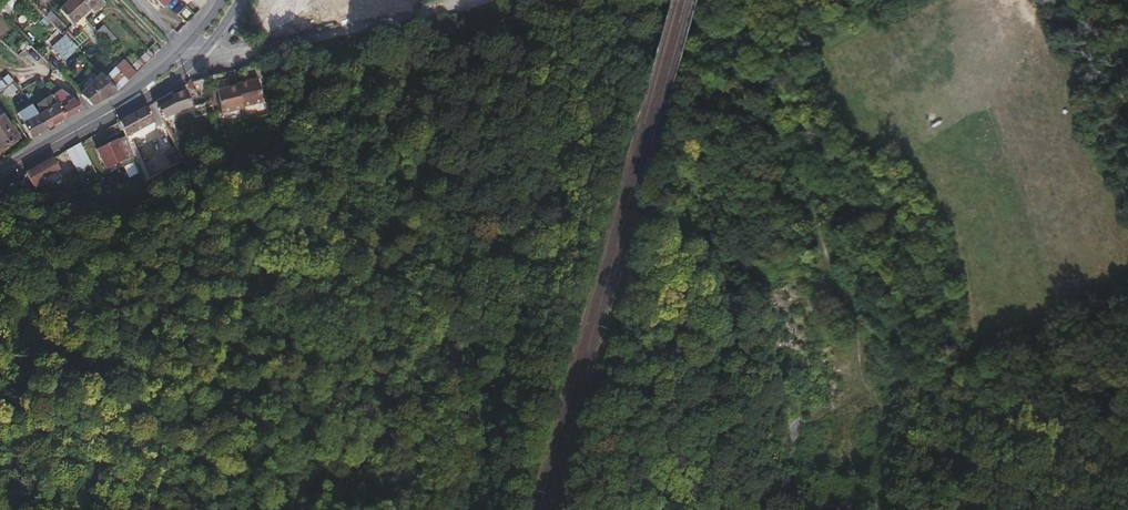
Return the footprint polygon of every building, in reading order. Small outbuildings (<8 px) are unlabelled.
[(59,10),(73,25),(91,9),(95,13),(104,4),(100,0),(70,0),(59,10)] [(403,0),(338,0),(338,1),(342,22),(413,6),(403,0)] [(336,23),(332,5),(291,13),(295,31),(305,29),(305,30),(336,23)] [(103,26),(97,31),(110,46),(116,40),(103,26)] [(80,53),(64,37),(52,49),(65,61),(74,52),(77,55),(80,53)] [(289,69),(286,58),(272,61),(275,73),(289,69)] [(136,74),(124,61),(116,69),(128,82),(136,74)] [(118,92),(101,74),(81,95),(92,106),(118,92)] [(264,103),(257,78),(237,84),(237,85),(243,108),(264,103)] [(243,108),(237,85),(230,87),(227,79),(214,83),(222,115),(244,110),(243,108)] [(207,95),(202,80),(193,83),(198,98),(207,95)] [(83,110),(71,99),(62,91),(51,97),(56,106),(66,119),(83,110)] [(180,111),(192,107),(188,92),(173,96),(173,93),(156,103),(164,119),(180,111)] [(22,93),(10,101),(16,110),(28,103),(22,93)] [(66,119),(56,106),(51,97),(38,105),(43,112),(39,115),(48,129),(66,119)] [(128,137),(154,122),(147,107),(121,122),(127,136),(128,137)] [(0,113),(0,151),(19,138),(12,127),(10,128),(0,113)] [(48,129),(39,115),(23,125),(32,138),(48,129)] [(128,137),(127,136),(118,141),(125,156),(134,152),(128,137)] [(118,141),(117,140),(98,150),(107,168),(126,158),(125,156),(118,141)] [(93,167),(81,144),(68,151),(80,174),(93,167)] [(146,157),(141,159),(149,179),(162,173),(154,158),(148,161),(146,157)] [(42,180),(60,170),(54,159),(27,173),(36,191),(45,186),(42,180)] [(30,187),(14,191),(16,199),(32,195),(30,187)] [(843,346),(850,341),(851,340),(848,336),(846,331),(837,338),(843,346)]
